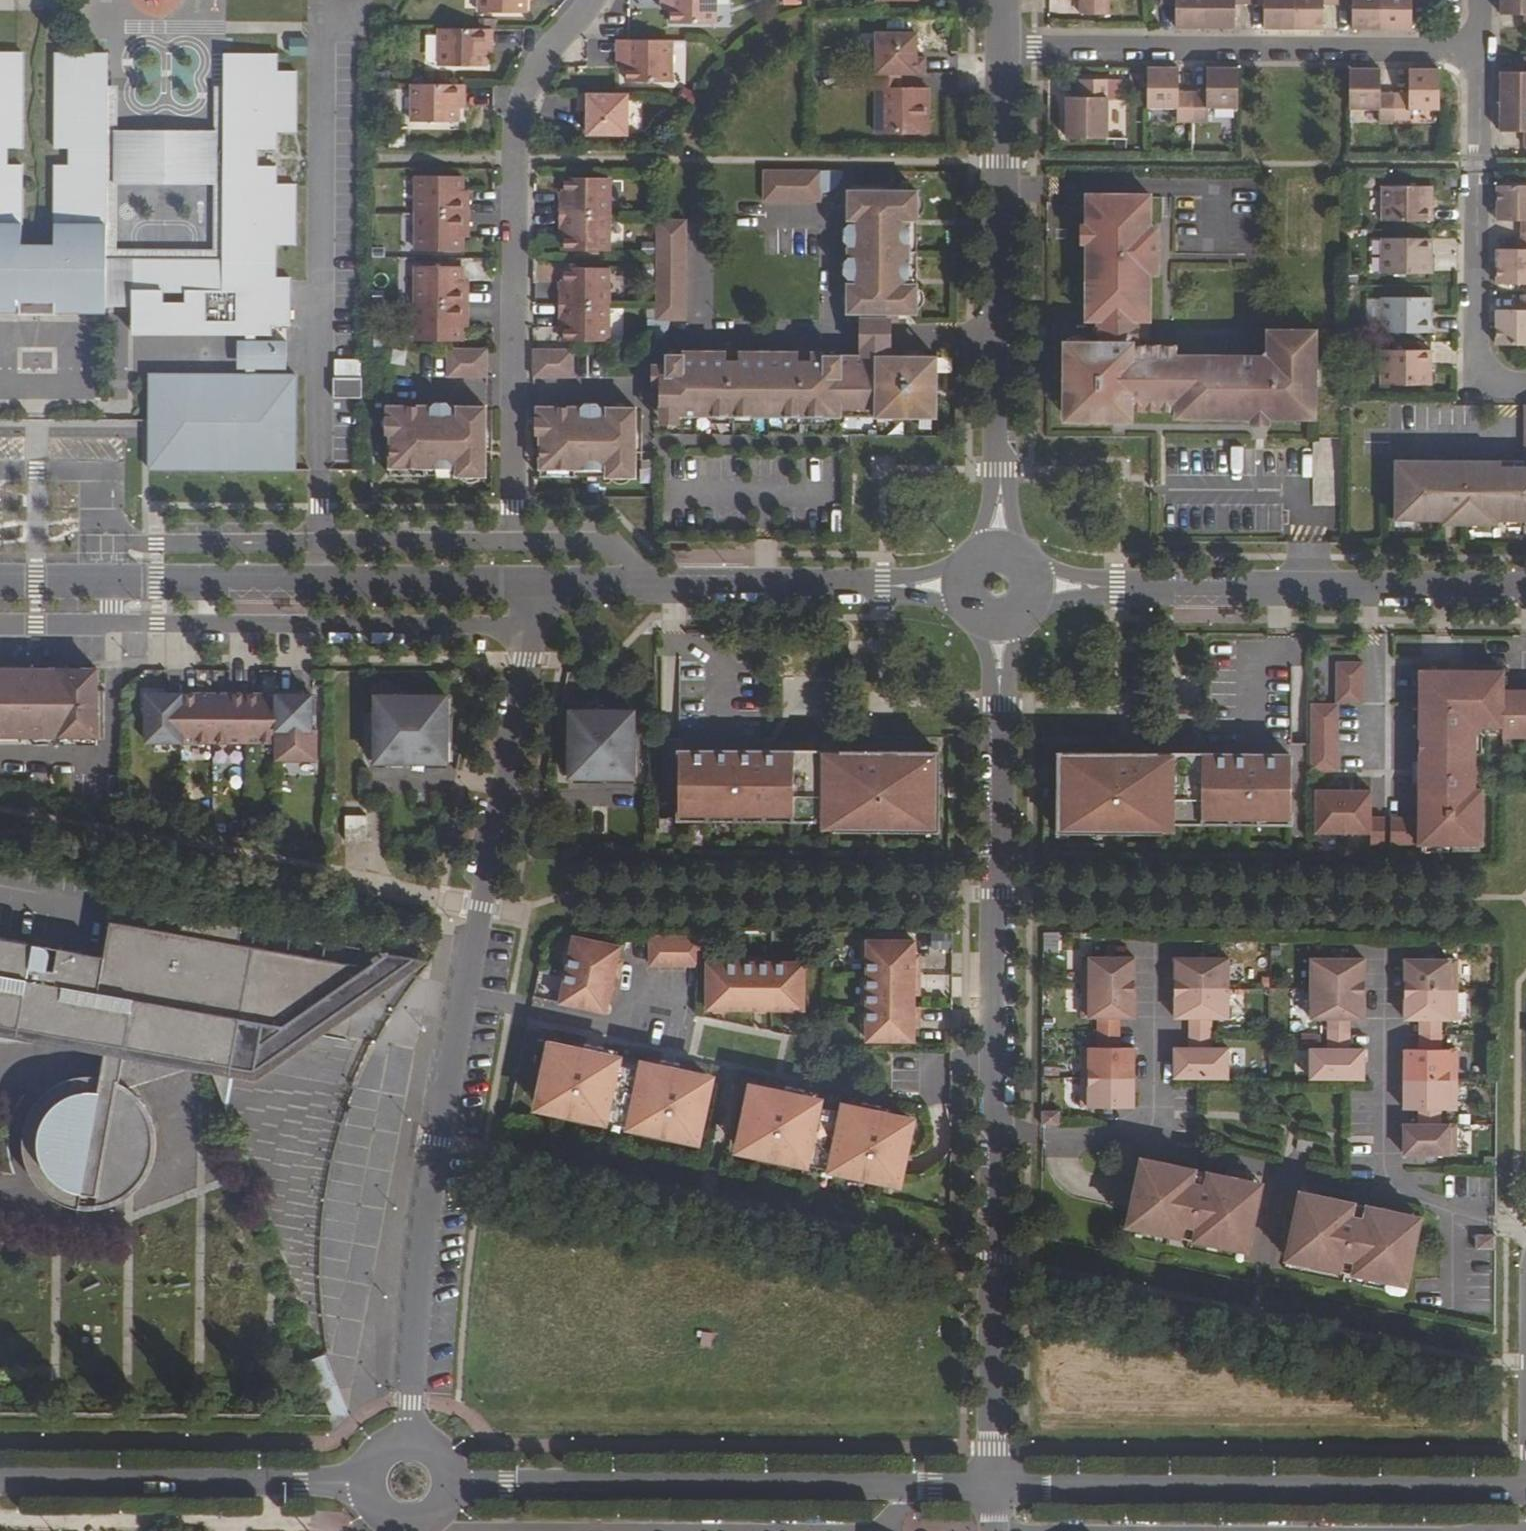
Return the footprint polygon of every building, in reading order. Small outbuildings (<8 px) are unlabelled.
[(479,12),(525,13),(525,0),(480,0),(479,12)] [(715,24),(715,0),(669,0),(670,5),(669,24),(715,24)] [(1108,10),(1108,0),(1080,0),(1080,10),(1108,10)] [(1426,0),(1160,0),(1160,3),(1175,3),(1175,28),(1235,28),(1235,4),(1264,3),(1263,28),(1323,28),(1323,4),(1352,3),(1352,28),(1411,28),(1411,4),(1426,4),(1426,0)] [(1500,15),(1524,15),(1524,30),(1525,30),(1525,0),(1500,0),(1500,15)] [(485,52),(485,45),(493,45),(493,29),(439,28),(439,66),(485,66),(485,52)] [(900,73),(926,73),(926,57),(917,58),(917,33),(876,33),(876,73),(900,73)] [(669,82),(669,40),(618,40),(617,56),(624,56),(624,63),(624,67),(624,82),(669,82)] [(22,53),(0,53),(0,286),(20,286),(21,246),(21,166),(6,166),(6,147),(21,147),(22,53)] [(107,86),(107,53),(55,53),(54,148),(69,148),(69,167),(54,166),(54,246),(54,286),(105,286),(106,260),(106,223),(98,223),(98,203),(106,203),(106,144),(95,144),(95,131),(106,131),(107,86)] [(218,335),(270,335),(270,325),(289,325),(290,308),(280,308),(281,293),(289,293),(290,278),(275,279),(275,245),(295,244),(295,185),(276,185),(276,167),(256,167),(257,149),(276,149),(275,131),(295,132),(296,72),(277,72),(276,54),(224,54),(224,87),(224,92),(232,92),(232,111),(224,112),(224,148),(222,148),(221,149),(220,150),(219,151),(219,152),(218,153),(217,155),(217,156),(217,157),(217,158),(217,160),(217,161),(218,162),(218,163),(219,163),(219,165),(220,166),(221,166),(221,167),(222,168),(224,168),(223,204),(231,204),(231,224),(223,224),(223,260),(133,260),(132,286),(133,307),(133,312),(137,313),(137,330),(205,331),(205,323),(212,323),(212,326),(218,335)] [(1500,131),(1524,131),(1524,146),(1525,147),(1525,57),(1524,57),(1524,72),(1500,72),(1500,131)] [(1148,68),(1147,108),(1176,108),(1176,122),(1207,123),(1207,108),(1237,108),(1237,68),(1207,68),(1206,93),(1178,92),(1178,68),(1148,68)] [(1349,69),(1349,109),(1380,109),(1380,123),(1409,124),(1409,110),(1438,110),(1439,70),(1408,70),(1408,94),(1379,94),(1380,70),(1349,69)] [(875,133),(927,134),(928,87),(900,87),(900,73),(876,73),(870,73),(870,87),(876,87),(875,133)] [(1066,139),(1107,139),(1107,80),(1080,80),(1080,97),(1066,97),(1066,139)] [(411,122),(457,122),(457,107),(457,101),(464,101),(464,85),(411,84),(411,122)] [(214,132),(213,185),(213,250),(116,250),(116,184),(117,131),(117,86),(107,86),(106,131),(95,131),(95,144),(106,144),(106,203),(98,203),(98,223),(106,223),(106,260),(133,260),(223,260),(223,250),(223,224),(231,224),(231,204),(223,204),(224,168),(222,168),(221,167),(221,166),(220,166),(219,165),(219,163),(218,163),(218,162),(217,161),(217,160),(217,158),(217,157),(217,156),(217,155),(218,153),(219,152),(219,151),(220,150),(221,149),(222,148),(224,148),(224,112),(232,111),(232,92),(224,92),(224,87),(214,87),(214,132)] [(584,135),(624,135),(624,95),(577,95),(577,111),(584,111),(584,135)] [(116,184),(213,185),(214,132),(117,131),(116,184)] [(840,174),(841,173),(841,171),(819,171),(762,170),(761,201),(819,202),(818,193),(819,193),(821,193),(822,193),(824,193),(825,192),(827,192),(828,191),(830,190),(831,189),(832,188),(833,187),(834,186),(836,185),(836,184),(837,183),(838,181),(839,180),(839,178),(840,177),(840,176),(840,174)] [(469,214),(469,198),(462,198),(462,191),(462,176),(416,176),(415,213),(469,214)] [(559,215),(608,214),(608,178),(566,178),(566,191),(566,199),(559,199),(559,215)] [(1525,235),(1525,185),(1497,185),(1496,220),(1522,220),(1521,235),(1525,235)] [(1381,221),(1431,222),(1432,187),(1382,186),(1381,221)] [(888,313),(915,313),(916,188),(847,188),(846,313),(860,313),(888,313)] [(1221,418),(1316,419),(1316,330),(1267,330),(1267,350),(1175,350),(1175,344),(1149,344),(1150,320),(1150,194),(1087,194),(1086,272),(1086,320),(1097,320),(1097,344),(1067,344),(1067,409),(1075,409),(1075,418),(1110,418),(1127,418),(1127,409),(1174,409),(1174,418),(1221,418)] [(415,251),(461,251),(461,236),(461,230),(468,230),(469,214),(415,213),(415,251)] [(566,250),(608,251),(608,214),(559,215),(559,230),(566,230),(566,238),(566,250)] [(669,324),(669,323),(669,321),(687,321),(688,221),(657,221),(656,260),(656,305),(656,321),(647,321),(646,342),(646,343),(647,343),(649,343),(650,342),(652,342),(653,342),(655,341),(656,341),(658,340),(659,339),(660,338),(661,338),(662,336),(663,335),(665,334),(665,333),(666,331),(667,330),(667,329),(668,327),(668,326),(669,324)] [(1525,285),(1525,235),(1521,235),(1521,250),(1496,250),(1496,285),(1525,285)] [(1381,239),(1381,274),(1431,274),(1432,239),(1381,239)] [(21,246),(20,286),(0,286),(0,312),(105,312),(105,307),(133,307),(132,286),(133,260),(106,260),(105,286),(54,286),(54,246),(21,246)] [(415,303),(468,304),(468,288),(461,288),(461,281),(461,267),(415,267),(415,303)] [(607,268),(565,268),(565,281),(565,289),(558,289),(558,305),(565,305),(607,305),(607,268)] [(1525,345),(1525,295),(1521,295),(1521,310),(1496,310),(1496,345),(1513,345),(1525,345)] [(1381,332),(1431,333),(1431,298),(1381,297),(1381,332)] [(415,303),(414,341),(461,341),(461,327),(461,320),(468,320),(468,304),(415,303)] [(607,341),(607,305),(565,305),(558,305),(558,321),(565,320),(565,328),(565,341),(607,341)] [(137,313),(133,312),(132,335),(218,335),(212,326),(212,323),(205,323),(205,331),(137,330),(137,313)] [(860,356),(888,357),(888,313),(860,313),(860,356)] [(245,369),(286,369),(286,341),(244,341),(245,369)] [(447,349),(447,377),(487,377),(487,349),(447,349)] [(533,377),(573,378),(573,350),(533,350),(533,377)] [(1380,385),(1430,385),(1431,350),(1380,350),(1380,385)] [(662,415),(935,417),(936,357),(888,357),(860,356),(669,355),(670,365),(669,386),(662,386),(662,415)] [(670,365),(656,365),(655,386),(662,386),(669,386),(670,365)] [(249,390),(244,398),(242,396),(239,395),(237,394),(234,393),(231,392),(229,391),(226,391),(223,391),(220,391),(217,391),(215,391),(212,392),(209,392),(207,393),(204,395),(202,396),(199,397),(199,398),(194,390),(199,387),(199,375),(149,374),(149,412),(151,412),(151,420),(149,420),(149,434),(148,469),(197,470),(197,465),(207,465),(207,470),(240,470),(240,465),(250,465),(250,470),(295,471),(295,416),(292,416),(292,398),(296,398),(296,394),(296,375),(245,375),(244,388),(249,390)] [(244,398),(249,390),(244,388),(245,375),(199,375),(199,387),(194,390),(199,398),(199,397),(202,396),(204,395),(207,393),(209,392),(212,392),(215,391),(217,391),(220,391),(223,391),(226,391),(229,391),(231,392),(234,393),(237,394),(239,395),(242,396),(244,398)] [(333,399),(361,399),(362,378),(333,377),(333,399)] [(389,407),(390,476),(425,476),(425,469),(456,468),(456,475),(485,476),(485,407),(389,407)] [(635,407),(539,408),(540,477),(576,476),(576,469),(606,469),(606,476),(635,476),(635,407)] [(1403,520),(1442,521),(1443,525),(1494,525),(1494,522),(1525,522),(1525,462),(1394,460),(1394,515),(1404,515),(1403,520)] [(1503,691),(1503,670),(1448,671),(1448,662),(1419,662),(1418,817),(1369,817),(1370,790),(1315,790),(1314,832),(1369,832),(1369,843),(1481,844),(1481,789),(1474,788),(1474,734),(1485,726),(1504,726),(1503,736),(1525,736),(1525,691),(1503,691)] [(1336,662),(1336,702),(1363,702),(1363,662),(1336,662)] [(97,669),(0,669),(0,743),(25,744),(25,736),(32,736),(32,744),(96,744),(97,669)] [(311,695),(146,694),(145,728),(276,729),(276,746),(316,746),(316,730),(311,729),(311,695)] [(377,763),(447,763),(447,715),(447,696),(445,696),(378,696),(375,696),(375,712),(375,763),(377,763)] [(1311,770),(1337,769),(1337,704),(1311,704),(1311,770)] [(569,778),(633,778),(633,711),(569,711),(569,778)] [(736,752),(679,752),(678,820),(833,821),(833,830),(938,832),(939,781),(937,781),(937,751),(736,750),(736,752)] [(1271,824),(1271,817),(1288,817),(1288,814),(1291,814),(1291,756),(1247,755),(1248,753),(1059,752),(1059,782),(1058,782),(1058,833),(1162,832),(1162,823),(1271,824)] [(582,786),(588,807),(609,801),(603,779),(582,786)] [(349,840),(373,842),(374,815),(350,814),(349,840)] [(89,1041),(107,1044),(201,1060),(213,1063),(234,1067),(243,1019),(248,990),(321,1003),(383,949),(184,914),(181,932),(110,920),(104,955),(64,948),(65,942),(59,941),(58,947),(0,937),(0,1041),(89,1041)] [(565,999),(611,1008),(625,943),(579,933),(565,999)] [(652,965),(700,965),(700,938),(652,937),(652,965)] [(867,1041),(914,1042),(914,1023),(919,1023),(919,1009),(914,1009),(914,990),(919,990),(919,961),(914,961),(914,942),(868,942),(867,1041)] [(232,1081),(226,1111),(417,955),(383,949),(321,1003),(293,1028),(232,1081)] [(1082,987),(1134,988),(1134,958),(1120,958),(1097,957),(1082,957),(1082,987)] [(1227,959),(1212,959),(1189,958),(1175,958),(1174,988),(1227,988),(1227,959)] [(1365,959),(1350,959),(1327,959),(1312,959),(1312,989),(1364,989),(1365,959)] [(1457,960),(1404,960),(1404,990),(1457,990),(1457,960)] [(709,1009),(804,1010),(804,963),(709,962),(709,1009)] [(1119,1018),(1134,1018),(1134,988),(1082,987),(1082,1017),(1096,1017),(1119,1018)] [(1227,988),(1174,988),(1174,1018),(1189,1018),(1211,1018),(1227,1018),(1227,988)] [(1312,1019),(1327,1019),(1350,1019),(1364,1019),(1364,989),(1312,989),(1312,1019)] [(243,1019),(293,1028),(321,1003),(248,990),(243,1019)] [(1457,990),(1404,990),(1404,1019),(1419,1019),(1442,1019),(1456,1019),(1457,990)] [(1096,1032),(1119,1033),(1119,1018),(1096,1017),(1096,1032)] [(1189,1033),(1211,1033),(1211,1018),(1189,1018),(1189,1033)] [(1326,1034),(1349,1034),(1350,1019),(1327,1019),(1326,1034)] [(1418,1035),(1442,1035),(1442,1019),(1419,1019),(1418,1035)] [(1096,1047),(1119,1048),(1119,1033),(1096,1032),(1096,1047)] [(1188,1049),(1211,1049),(1211,1033),(1189,1033),(1188,1049)] [(1327,1049),(1349,1049),(1349,1034),(1326,1034),(1327,1049)] [(1419,1050),(1442,1050),(1442,1035),(1418,1035),(1419,1050)] [(85,1183),(101,1186),(97,1206),(99,1206),(104,1205),(108,1204),(113,1202),(118,1200),(122,1198),(126,1195),(130,1192),(134,1189),(138,1185),(141,1181),(144,1177),(146,1173),(148,1169),(150,1164),(152,1159),(153,1154),(154,1150),(154,1145),(153,1140),(158,1139),(158,1136),(157,1132),(156,1127),(155,1122),(153,1117),(152,1115),(149,1109),(146,1104),(143,1100),(139,1097),(136,1093),(132,1090),(128,1087),(123,1085),(119,1082),(201,1060),(107,1044),(100,1082),(95,1081),(90,1081),(85,1082),(80,1082),(75,1083),(71,1105),(62,1104),(62,1108),(58,1110),(55,1114),(51,1118),(48,1121),(46,1126),(44,1131),(43,1135),(42,1140),(42,1145),(42,1150),(43,1155),(44,1160),(47,1164),(49,1169),(52,1173),(51,1177),(60,1178),(57,1196),(58,1196),(62,1199),(67,1201),(70,1202),(76,1204),(81,1205),(85,1183)] [(649,1068),(620,1062),(622,1054),(577,1045),(575,1050),(555,1045),(544,1098),(564,1102),(563,1107),(608,1117),(609,1114),(638,1121),(638,1123),(682,1133),(684,1128),(704,1132),(715,1079),(695,1075),(696,1070),(651,1060),(649,1068)] [(1081,1077),(1134,1078),(1134,1048),(1119,1048),(1096,1047),(1082,1047),(1081,1077)] [(1226,1049),(1211,1049),(1188,1049),(1174,1048),(1174,1078),(1226,1079),(1226,1049)] [(1364,1049),(1349,1049),(1327,1049),(1312,1049),(1312,1079),(1364,1079),(1364,1049)] [(1456,1050),(1442,1050),(1419,1050),(1404,1050),(1404,1079),(1456,1080),(1456,1050)] [(211,1073),(226,1111),(232,1081),(234,1067),(213,1063),(211,1073)] [(1081,1107),(1134,1108),(1134,1078),(1081,1077),(1081,1107)] [(1456,1080),(1404,1079),(1404,1109),(1418,1109),(1441,1109),(1456,1109),(1456,1080)] [(850,1111),(821,1104),(822,1097),(777,1087),(776,1092),(756,1087),(745,1140),(765,1145),(764,1150),(809,1159),(810,1157),(839,1163),(838,1166),(883,1175),(884,1170),(905,1174),(916,1122),(895,1117),(897,1112),(852,1102),(850,1111)] [(1418,1124),(1441,1124),(1441,1109),(1418,1109),(1418,1124)] [(1041,1125),(1061,1125),(1061,1111),(1041,1111),(1041,1125)] [(1403,1154),(1456,1154),(1456,1124),(1441,1124),(1418,1124),(1404,1124),(1403,1154)] [(1127,1226),(1247,1251),(1261,1183),(1208,1172),(1208,1175),(1194,1173),(1195,1169),(1142,1158),(1127,1226)] [(1286,1259),(1406,1284),(1420,1217),(1367,1206),(1367,1208),(1353,1206),(1354,1203),(1300,1191),(1286,1259)] [(1475,1253),(1495,1253),(1495,1238),(1475,1238),(1475,1253)] [(332,1415),(349,1418),(328,1354),(311,1360),(332,1415)]
